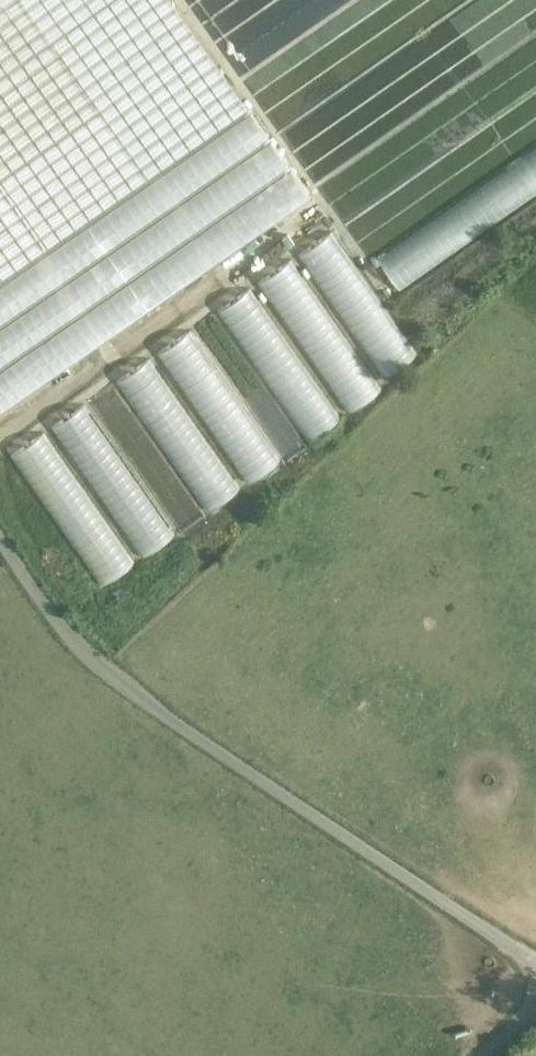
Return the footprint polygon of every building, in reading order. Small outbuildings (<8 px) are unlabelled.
[(311,198),(172,0),(0,0),(0,416),(311,198)] [(377,255),(398,287),(514,214),(505,199),(511,194),(516,201),(535,188),(535,151),(457,201),(458,203),(377,255)] [(304,249),(379,378),(412,359),(337,230),(304,249)] [(380,390),(292,259),(260,281),(348,412),(380,390)] [(219,309),(303,442),(338,420),(254,287),(219,309)] [(162,348),(245,485),(278,465),(195,328),(162,348)] [(120,371),(5,452),(65,537),(134,489),(144,503),(191,470),(120,371)]
